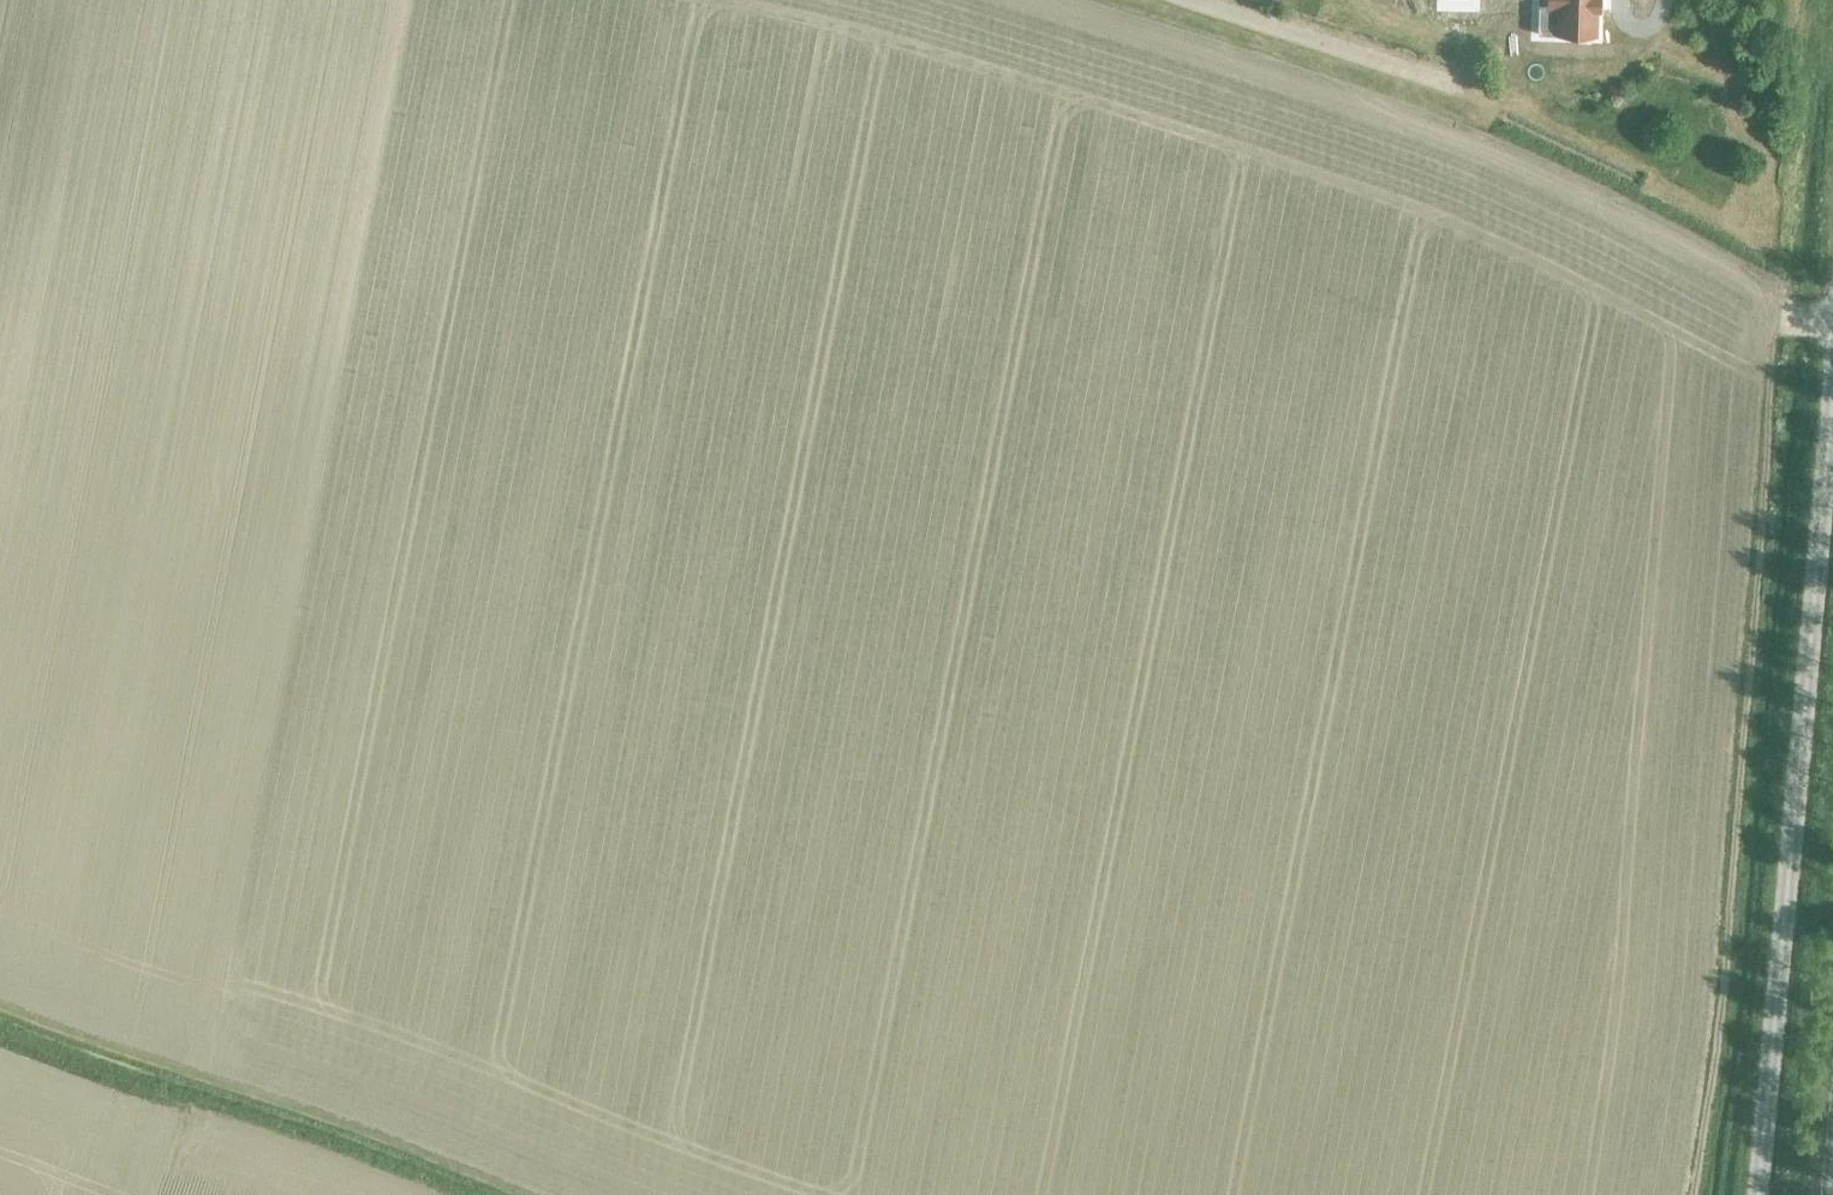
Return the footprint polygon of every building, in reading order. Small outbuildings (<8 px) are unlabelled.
[(1537,33),(1557,34),(1595,35),(1596,9),(1599,10),(1600,0),(1548,0),(1548,8),(1538,8),(1537,33)]
